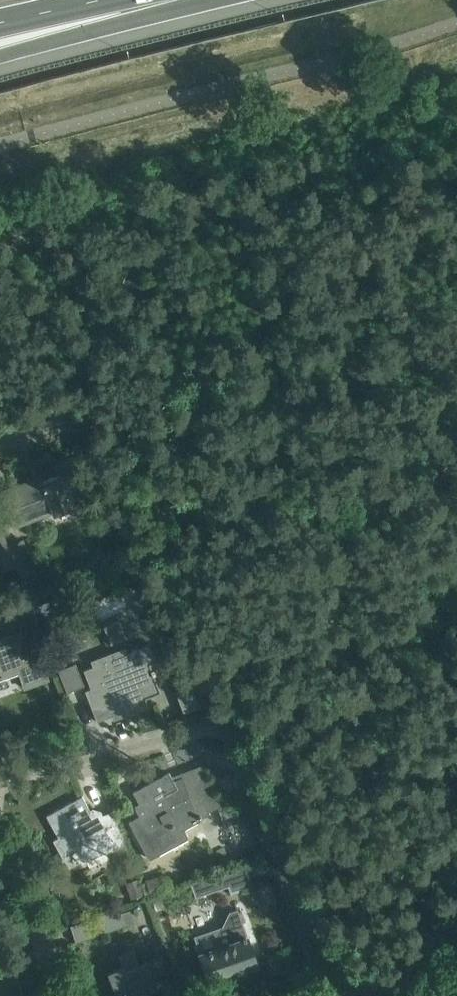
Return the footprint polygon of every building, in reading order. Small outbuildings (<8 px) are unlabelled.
[(80,503),(71,478),(69,479),(67,472),(33,485),(31,482),(1,494),(13,525),(53,509),(54,513),(80,503)] [(16,566),(0,525),(0,565),(3,571),(16,566)] [(17,567),(25,585),(25,586),(40,580),(32,561),(17,567)] [(30,600),(6,608),(16,634),(0,640),(0,679),(4,678),(3,676),(20,670),(25,686),(46,678),(29,630),(35,628),(37,634),(42,632),(30,600)] [(103,625),(111,643),(126,637),(118,619),(103,625)] [(153,667),(146,651),(126,658),(124,652),(89,665),(91,672),(82,675),(89,693),(84,696),(96,726),(110,721),(112,725),(147,712),(143,703),(159,697),(148,669),(153,667)] [(85,685),(76,663),(58,670),(67,692),(85,685)] [(196,689),(159,696),(162,714),(200,708),(196,689)] [(184,830),(199,820),(198,818),(209,814),(208,811),(220,806),(204,764),(180,773),(182,777),(173,780),(169,772),(133,792),(141,807),(137,809),(136,808),(135,808),(139,816),(128,822),(148,857),(187,836),(187,837),(188,837),(184,830)] [(112,849),(114,853),(126,848),(112,812),(101,816),(100,812),(93,809),(90,810),(82,795),(46,815),(58,837),(52,840),(62,857),(63,857),(62,855),(75,848),(86,859),(112,849)] [(233,805),(219,810),(224,822),(238,816),(233,805)] [(195,897),(228,885),(224,871),(190,883),(195,897)] [(166,873),(145,880),(151,897),(171,890),(166,873)] [(133,898),(142,896),(139,886),(130,889),(133,898)] [(130,910),(120,914),(119,909),(70,925),(75,943),(135,923),(130,910)] [(237,909),(229,912),(215,940),(217,947),(199,954),(209,981),(256,964),(237,909)] [(107,972),(117,995),(138,995),(158,988),(153,976),(166,970),(160,956),(140,964),(134,950),(118,956),(122,966),(107,972)] [(0,967),(0,995),(24,995),(13,964),(0,967)]
